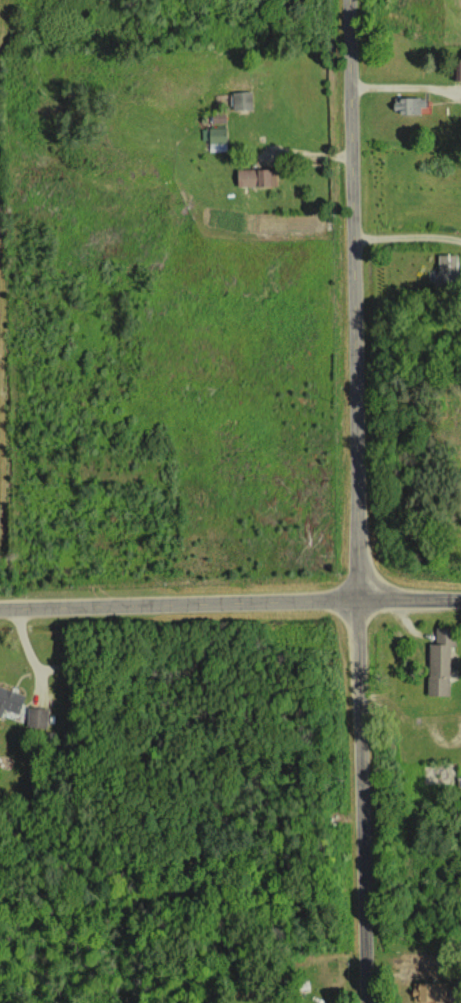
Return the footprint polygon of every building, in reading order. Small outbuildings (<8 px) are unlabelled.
[(232,92),(232,109),(252,109),(251,91),(232,92)] [(422,98),(393,98),(394,115),(422,114),(422,98)] [(209,151),(226,151),(225,127),(208,127),(209,151)] [(275,186),(275,168),(236,170),(236,187),(275,186)] [(438,255),(438,273),(455,273),(455,255),(438,255)] [(428,643),(427,694),(448,695),(449,646),(453,646),(453,627),(435,626),(435,643),(428,643)] [(1,717),(3,709),(19,713),(24,693),(0,687),(0,716),(1,717)] [(48,708),(28,706),(26,726),(45,729),(48,708)]
